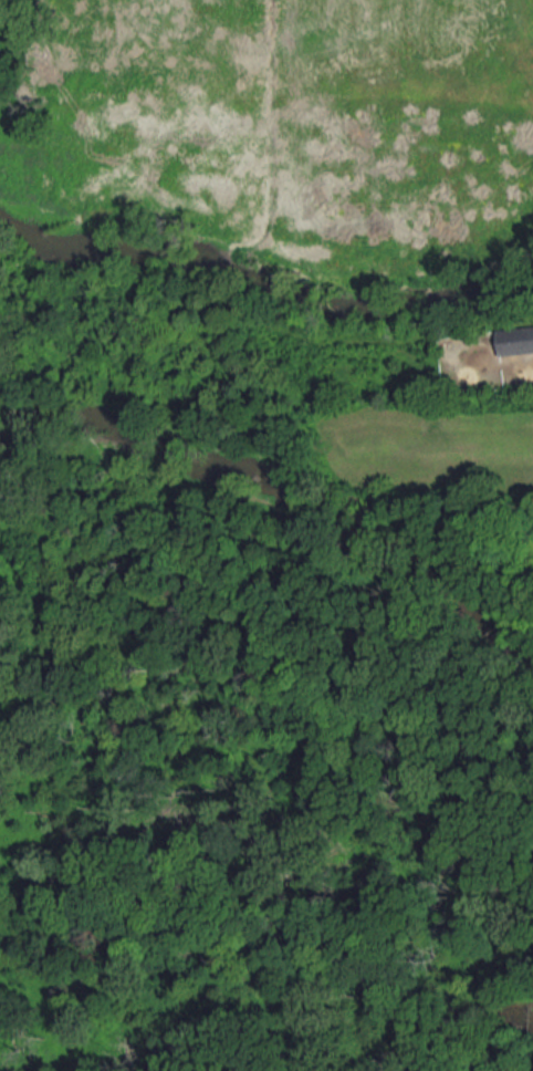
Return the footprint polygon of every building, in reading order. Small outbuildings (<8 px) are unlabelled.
[(532,354),(532,328),(499,331),(502,357),(532,354)]
